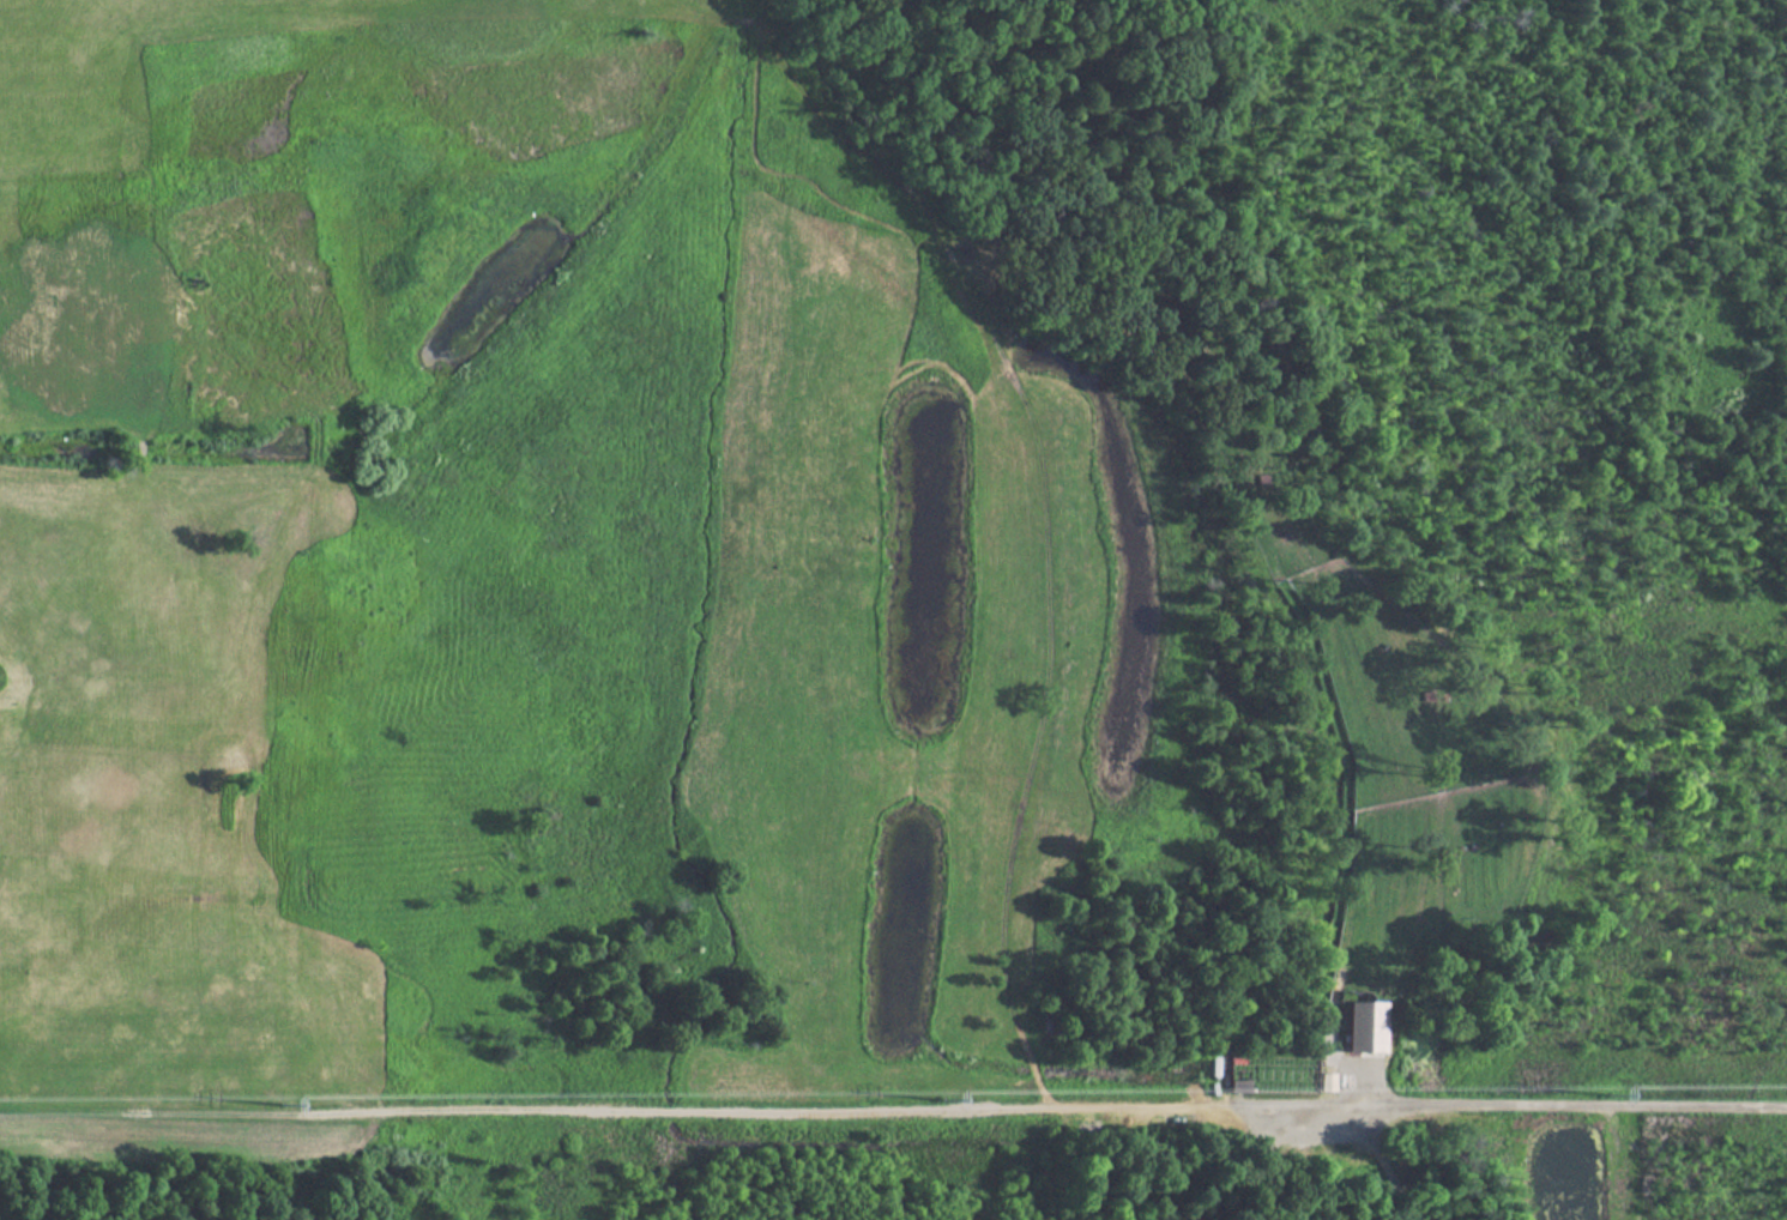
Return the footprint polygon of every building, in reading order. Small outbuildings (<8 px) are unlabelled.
[(1384,1001),(1348,1001),(1347,1052),(1384,1052),(1384,1001)] [(1336,1090),(1337,1073),(1322,1073),(1322,1090),(1336,1090)]
